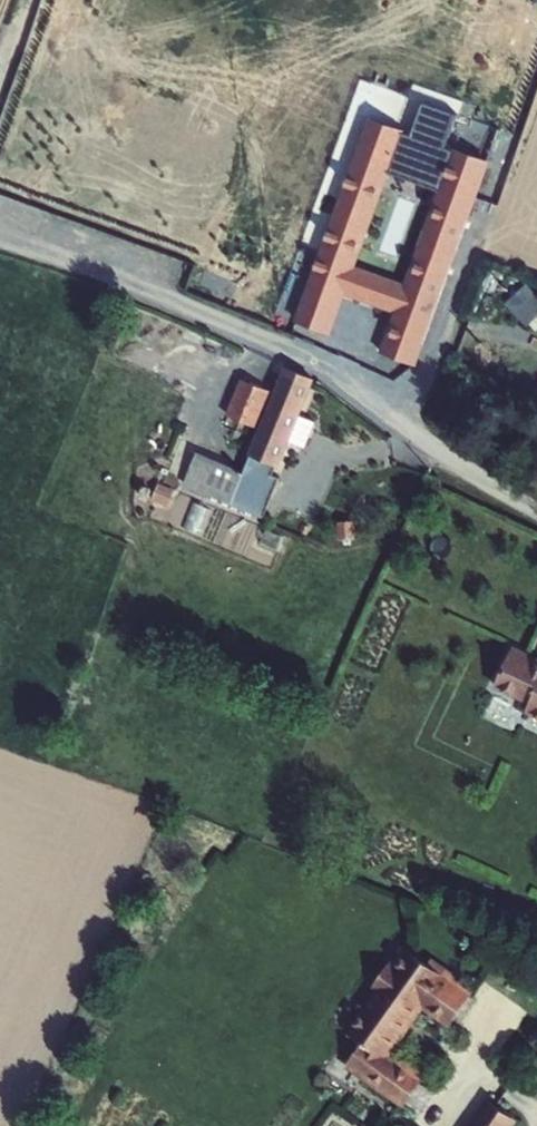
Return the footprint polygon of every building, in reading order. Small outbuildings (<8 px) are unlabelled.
[(425,363),(487,153),(447,141),(456,110),(420,99),(412,126),(354,109),(308,265),(296,262),(281,316),(334,331),(345,293),(393,307),(381,350),(425,363)] [(196,449),(183,484),(265,513),(291,439),(307,444),(316,417),(301,412),(315,373),(282,362),(274,386),(253,379),(240,418),(258,424),(243,466),(196,449)] [(229,412),(239,415),(251,379),(240,376),(229,412)] [(513,647),(495,687),(531,704),(526,713),(536,718),(536,658),(513,647)] [(427,961),(399,942),(370,983),(376,987),(346,1029),(363,1040),(345,1064),(401,1105),(405,1099),(419,1108),(432,1090),(418,1079),(423,1072),(400,1056),(398,1058),(391,1053),(423,1008),(447,1025),(472,990),(454,977),(456,974),(430,956),(427,961)] [(483,1125),(512,1125),(519,1117),(499,1103),(483,1125)]
